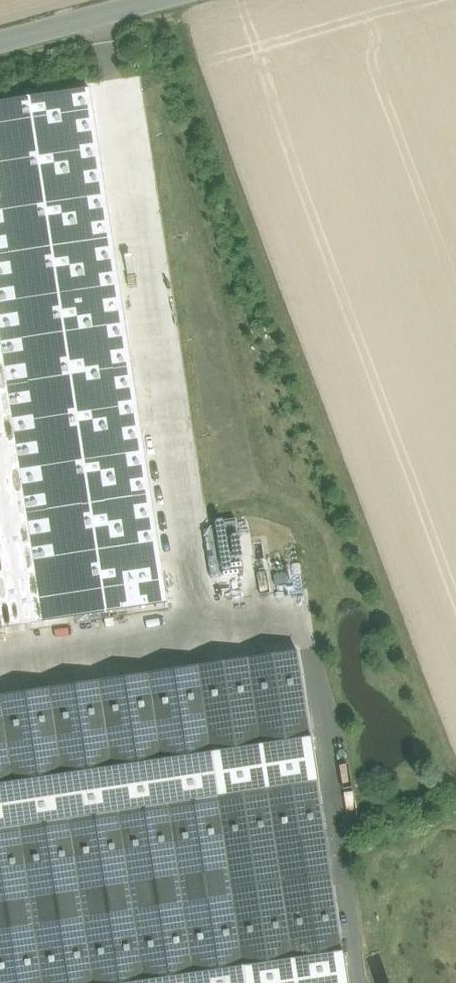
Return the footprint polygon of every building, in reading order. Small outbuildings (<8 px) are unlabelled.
[(0,365),(0,627),(166,601),(125,345),(0,365)] [(299,658),(0,699),(0,982),(346,982),(299,658)]
